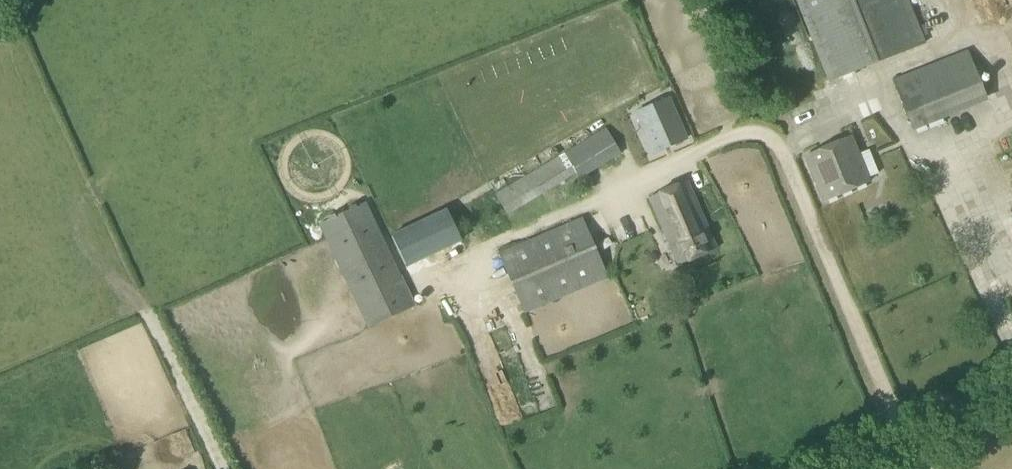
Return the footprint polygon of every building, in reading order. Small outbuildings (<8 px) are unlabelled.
[(828,84),(925,45),(907,0),(795,0),(828,84)] [(966,51),(891,81),(912,132),(986,103),(966,51)] [(668,100),(635,115),(653,157),(686,142),(668,100)] [(575,175),(579,181),(621,155),(604,129),(495,195),(508,216),(575,175)] [(869,183),(850,138),(805,157),(823,202),(869,183)] [(686,182),(648,198),(678,266),(716,249),(686,182)] [(327,221),(318,225),(367,330),(415,307),(365,203),(355,207),(355,205),(348,209),(349,211),(335,218),(334,215),(326,219),(327,221)] [(498,254),(524,315),(608,279),(581,219),(498,254)]
